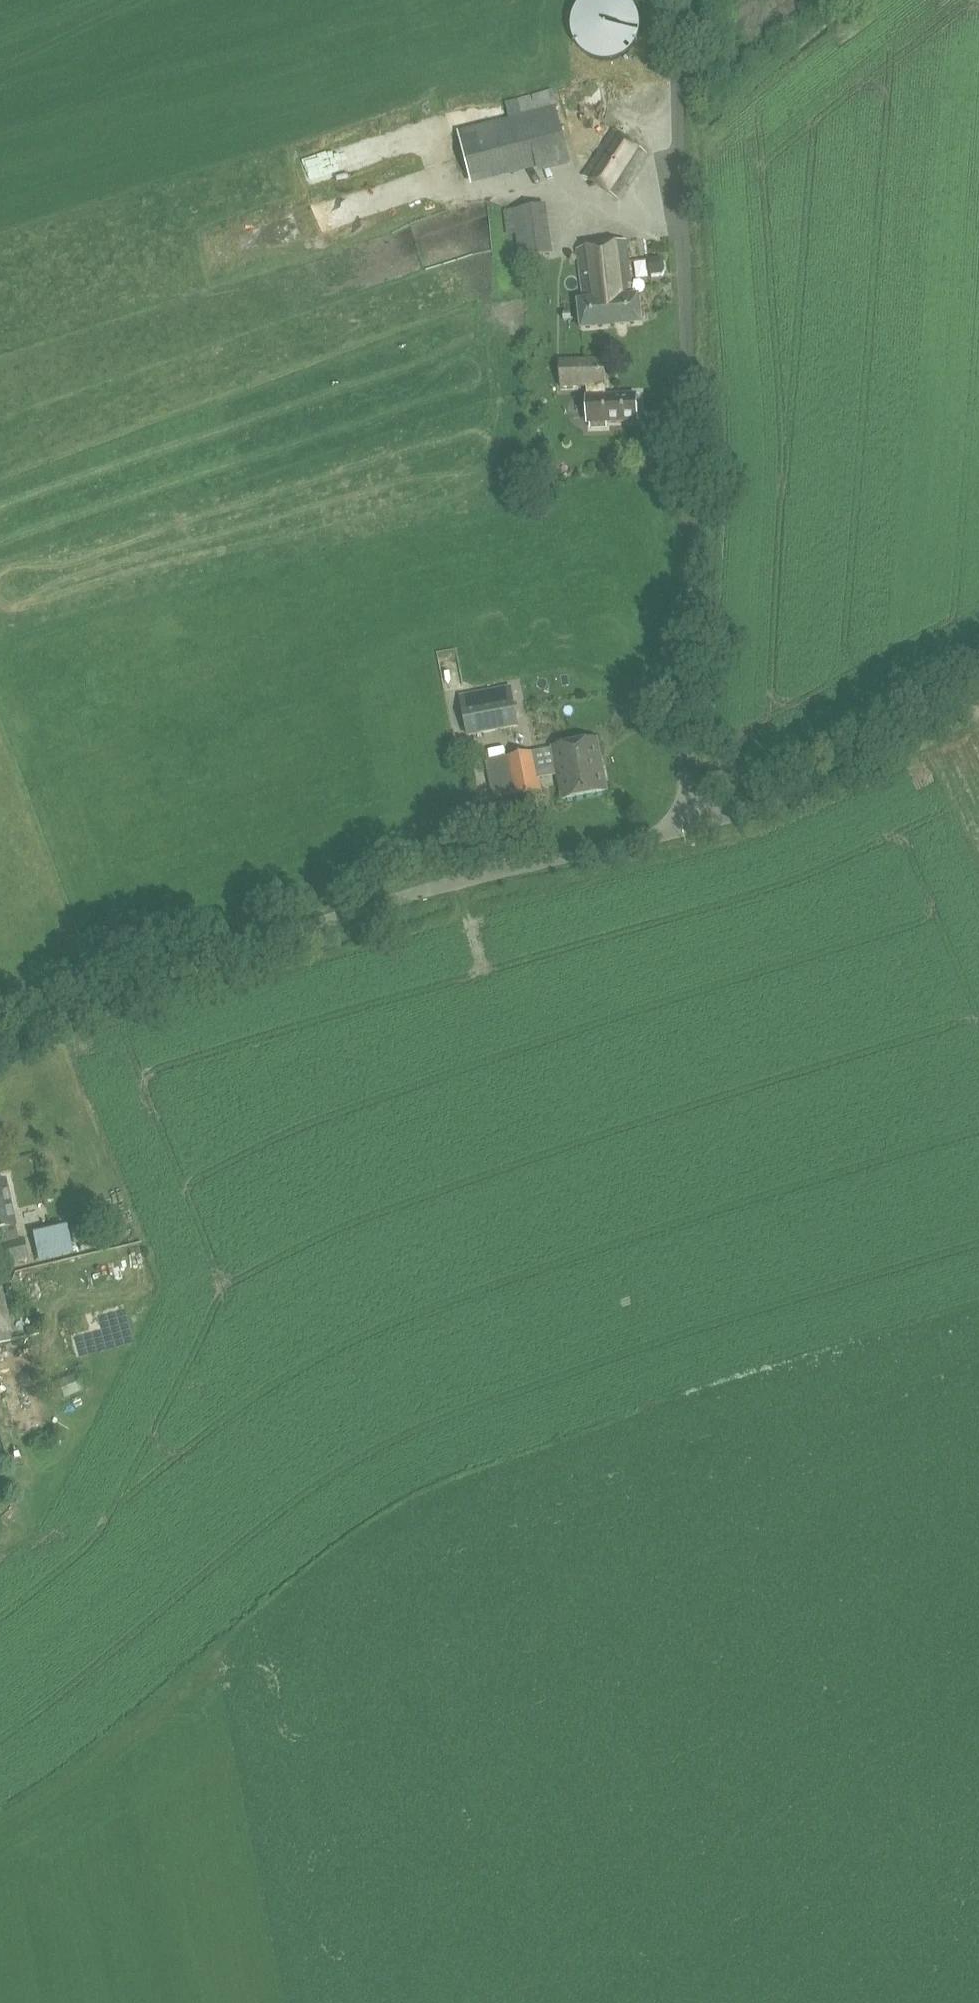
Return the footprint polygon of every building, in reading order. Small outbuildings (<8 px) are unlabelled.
[(572,28),(572,31),(573,34),(574,37),(575,40),(576,43),(578,45),(580,48),(582,50),(584,52),(587,54),(589,56),(592,57),(595,58),(598,59),(601,60),(604,60),(607,61),(610,60),(613,60),(616,59),(619,58),(622,57),(625,56),(627,54),(630,52),(632,50),(634,48),(636,45),(637,43),(639,40),(640,37),(641,34),(641,31),(642,28),(642,25),(641,22),(641,19),(640,16),(639,13),(638,10),(637,8),(635,5),(633,3),(631,1),(630,0),(583,0),(583,1),(581,3),(579,5),(577,8),(576,10),(574,13),(573,16),(573,19),(572,21),(572,24),(572,26),(572,28)] [(457,131),(471,186),(537,170),(539,176),(569,168),(555,106),(556,106),(552,91),(506,102),(510,118),(457,131)] [(584,177),(617,198),(647,154),(614,130),(584,177)] [(514,210),(520,259),(552,254),(546,206),(514,210)] [(579,301),(582,329),(641,323),(639,296),(633,296),(628,244),(579,248),(584,301),(579,301)] [(662,274),(664,270),(663,262),(661,259),(649,261),(647,264),(648,272),(650,275),(662,274)] [(585,387),(586,424),(606,423),(638,422),(637,395),(605,396),(605,386),(606,386),(605,359),(560,361),(561,388),(585,387)] [(460,695),(468,737),(520,727),(512,686),(460,695)] [(553,748),(563,800),(607,791),(597,740),(553,748)] [(487,762),(495,801),(514,797),(541,792),(534,752),(507,757),(487,762)] [(27,1259),(23,1240),(25,1240),(24,1236),(17,1237),(14,1226),(15,1226),(4,1180),(0,1181),(0,1266),(27,1259)] [(44,1233),(48,1248),(61,1244),(57,1230),(44,1233)] [(80,1249),(91,1248),(90,1231),(79,1232),(80,1249)] [(11,1341),(0,1289),(0,1343),(11,1341)] [(57,1380),(65,1398),(84,1390),(76,1372),(57,1380)] [(26,1396),(36,1392),(32,1378),(21,1381),(26,1396)]
